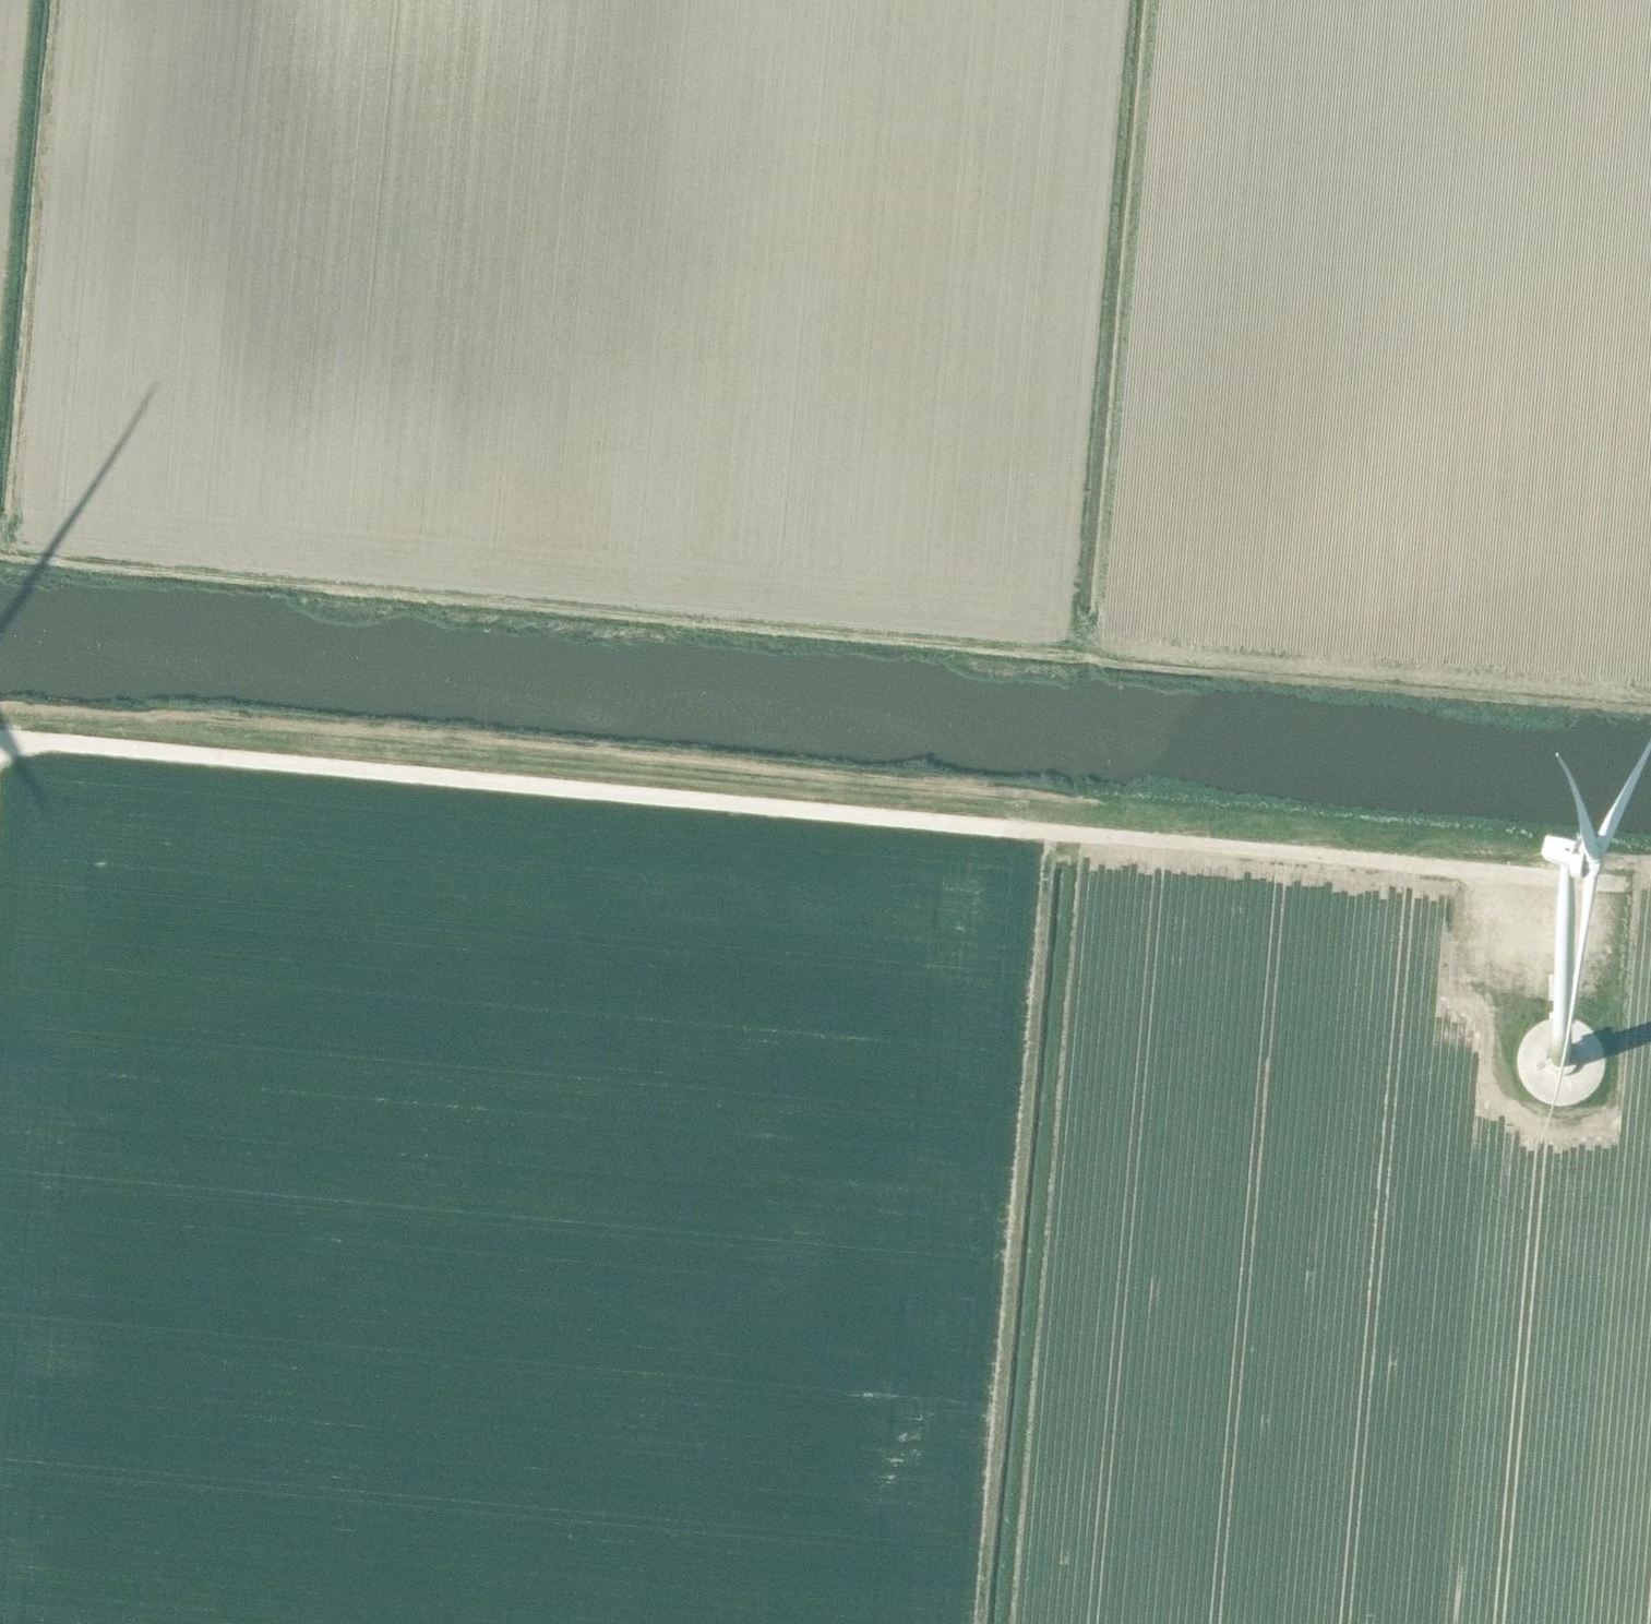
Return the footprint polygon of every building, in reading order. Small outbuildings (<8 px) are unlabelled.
[(1562,1046),(1560,1046),(1559,1046),(1558,1046),(1556,1046),(1555,1047),(1553,1047),(1552,1048),(1551,1049),(1550,1050),(1549,1051),(1548,1052),(1547,1053),(1546,1054),(1546,1055),(1545,1057),(1545,1058),(1544,1059),(1544,1061),(1544,1062),(1544,1064),(1544,1065),(1545,1067),(1545,1068),(1546,1069),(1546,1070),(1547,1072),(1548,1073),(1549,1074),(1550,1075),(1551,1076),(1552,1076),(1553,1077),(1555,1078),(1556,1078),(1558,1078),(1559,1079),(1560,1079),(1562,1079),(1563,1078),(1565,1078),(1566,1078),(1567,1077),(1569,1076),(1570,1076),(1571,1075),(1572,1074),(1573,1073),(1574,1072),(1575,1070),(1575,1069),(1576,1068),(1576,1067),(1576,1065),(1577,1064),(1577,1062),(1577,1061),(1576,1059),(1576,1058),(1576,1057),(1575,1055),(1575,1054),(1574,1053),(1573,1052),(1572,1051),(1571,1050),(1570,1049),(1569,1048),(1567,1047),(1566,1047),(1565,1046),(1563,1046),(1562,1046)]
